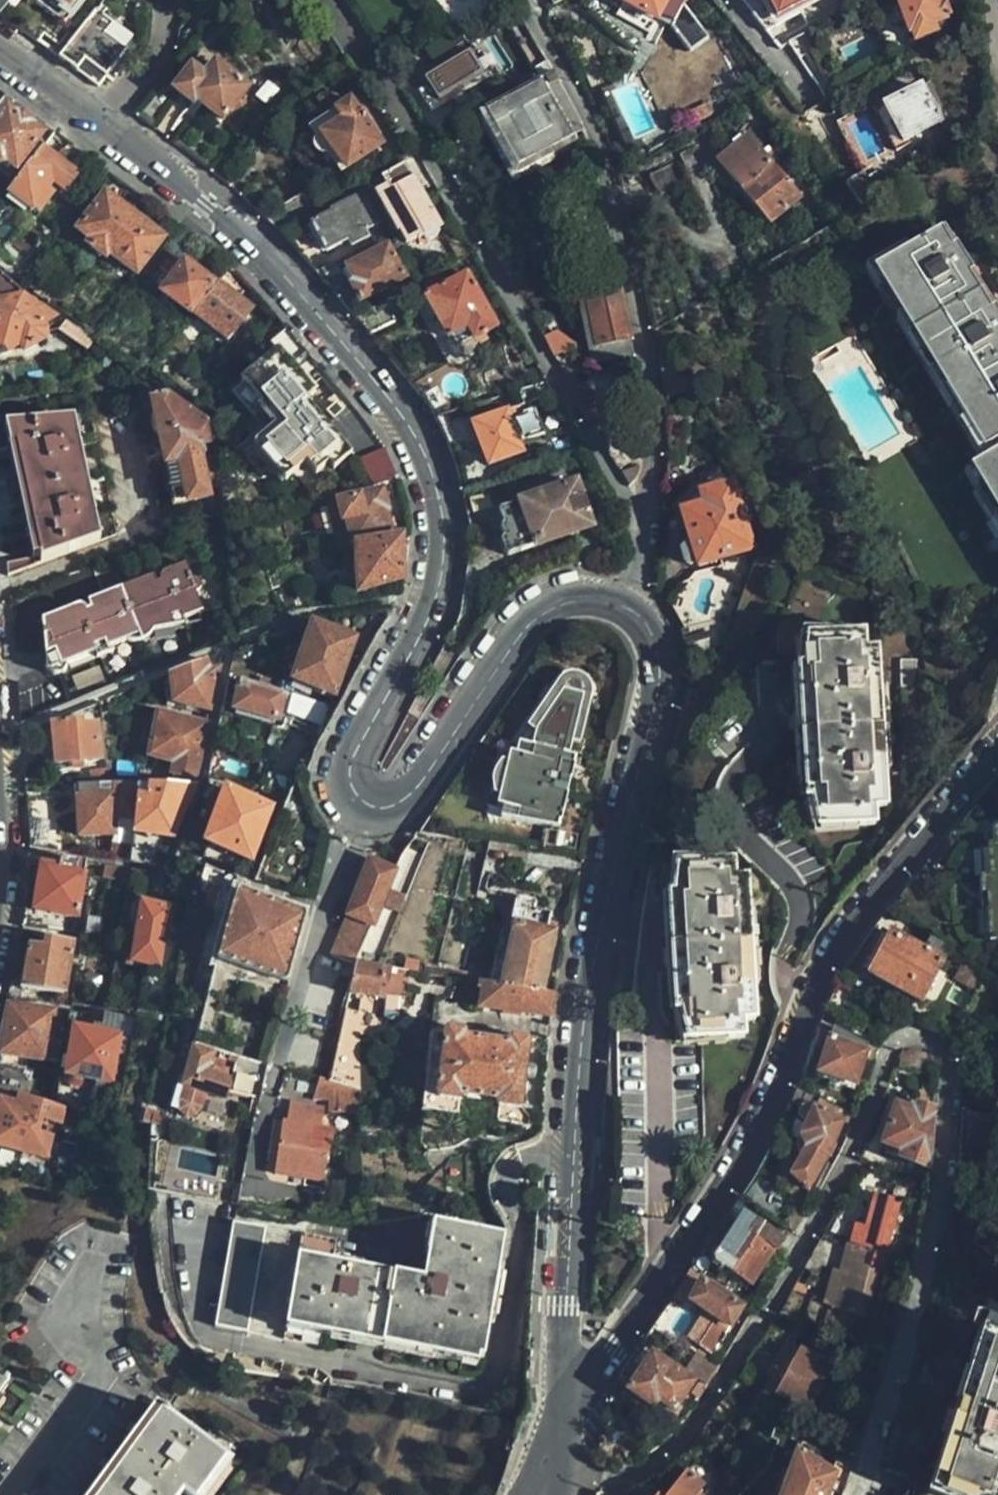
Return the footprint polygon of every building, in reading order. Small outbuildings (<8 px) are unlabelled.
[(9,0),(0,0),(0,12),(9,0)] [(83,0),(31,0),(30,1),(64,26),(83,0)] [(657,24),(660,18),(674,25),(685,1),(683,0),(609,0),(657,24)] [(767,29),(800,11),(797,8),(812,0),(744,0),(767,29)] [(953,0),(897,0),(908,39),(915,37),(917,41),(939,33),(939,28),(947,25),(943,15),(957,9),(953,0)] [(58,59),(98,89),(125,51),(101,34),(110,22),(95,11),(58,59)] [(101,34),(125,51),(133,39),(110,22),(101,34)] [(464,92),(484,79),(466,57),(431,79),(435,85),(418,96),(430,114),(447,103),(452,110),(468,99),(464,92)] [(221,122),(246,89),(214,65),(204,79),(191,69),(173,92),(192,106),(194,102),(221,122)] [(573,108),(555,75),(490,114),(521,169),(582,132),(573,108)] [(938,125),(919,88),(883,106),(882,103),(869,110),(894,154),(907,147),(905,143),(938,125)] [(383,147),(353,101),(310,128),(340,174),(383,147)] [(40,136),(5,111),(0,118),(0,161),(15,172),(40,136)] [(782,204),(766,185),(776,178),(771,172),(773,169),(772,167),(771,164),(770,163),(767,161),(765,161),(763,162),(761,164),(761,166),(761,169),(754,159),(749,162),(733,143),(701,168),(751,232),(782,204)] [(74,176),(40,151),(9,192),(37,215),(52,194),(49,192),(54,185),(63,192),(74,176)] [(661,195),(686,180),(675,162),(649,176),(661,195)] [(443,229),(407,167),(384,180),(389,189),(376,198),(399,236),(405,234),(412,247),(425,241),(428,243),(438,237),(438,232),(443,229)] [(844,181),(858,205),(881,190),(867,168),(844,181)] [(162,240),(103,196),(78,232),(91,242),(87,247),(104,259),(107,255),(135,275),(162,240)] [(377,225),(361,197),(310,224),(326,253),(347,242),(351,247),(370,238),(365,231),(377,225)] [(958,231),(881,272),(990,465),(973,474),(997,519),(997,302),(958,231)] [(387,249),(324,282),(334,293),(351,286),(360,304),(403,279),(387,249)] [(471,254),(465,257),(468,263),(474,260),(471,254)] [(189,313),(210,283),(184,264),(161,293),(189,313)] [(437,273),(418,283),(424,294),(442,285),(437,273)] [(24,293),(23,292),(0,275),(0,299),(24,293)] [(446,339),(448,338),(465,328),(471,341),(472,341),(494,330),(465,276),(424,298),(436,322),(433,323),(440,336),(443,335),(446,339)] [(251,311),(218,283),(193,316),(226,343),(251,311)] [(632,339),(621,284),(576,295),(589,351),(632,339)] [(24,293),(0,299),(0,353),(2,355),(21,344),(25,352),(39,347),(44,331),(42,326),(56,317),(32,300),(27,300),(24,293)] [(465,328),(448,338),(455,350),(471,341),(465,328)] [(653,334),(661,375),(671,369),(656,332),(653,334)] [(348,454),(304,403),(312,396),(278,353),(240,384),(258,408),(255,411),(269,427),(247,447),(279,486),(299,472),(309,481),(321,470),(324,474),(348,454)] [(209,445),(205,422),(169,397),(153,399),(155,417),(152,418),(154,435),(160,435),(173,507),(208,498),(203,458),(206,458),(205,446),(209,445)] [(521,452),(504,413),(470,426),(488,466),(521,452)] [(462,418),(437,426),(444,441),(467,433),(462,418)] [(13,447),(36,557),(6,565),(7,576),(100,542),(74,419),(0,428),(0,450),(13,447)] [(386,447),(362,458),(374,485),(398,474),(386,447)] [(747,552),(729,485),(698,493),(702,507),(679,513),(688,545),(678,548),(683,567),(694,564),(695,568),(747,552)] [(594,522),(600,521),(594,503),(589,504),(582,487),(504,512),(508,526),(502,527),(506,544),(501,546),(508,569),(574,548),(600,539),(594,522)] [(354,545),(390,536),(385,510),(386,510),(382,493),(340,503),(344,522),(348,522),(354,545)] [(603,520),(600,521),(594,522),(600,539),(608,536),(603,520)] [(402,578),(399,541),(356,547),(359,591),(402,578)] [(149,632),(170,629),(167,620),(183,614),(185,619),(196,614),(202,612),(197,598),(201,595),(202,593),(202,590),(202,585),(200,583),(195,581),(188,580),(185,567),(169,572),(167,576),(166,581),(152,585),(150,580),(86,604),(88,611),(75,615),(71,611),(68,611),(40,620),(42,658),(51,655),(54,664),(48,667),(46,670),(46,676),(52,680),(58,679),(63,673),(63,667),(90,656),(88,651),(104,645),(106,649),(140,636),(149,632)] [(167,620),(170,629),(201,624),(196,614),(185,619),(183,614),(167,620)] [(334,695),(354,639),(313,625),(293,681),(334,695)] [(872,765),(851,651),(845,651),(842,631),(805,636),(808,657),(801,658),(822,775),(828,773),(830,794),(868,788),(865,767),(872,765)] [(143,645),(140,636),(106,649),(104,645),(88,651),(90,656),(63,667),(66,676),(143,645)] [(206,657),(163,675),(168,707),(208,715),(218,670),(210,672),(206,657)] [(508,757),(501,811),(523,814),(522,827),(565,833),(576,753),(569,752),(570,741),(581,743),(587,697),(588,695),(588,693),(587,692),(587,691),(586,687),(585,685),(583,683),(582,682),(579,680),(577,679),(575,678),(572,678),(569,678),(566,678),(563,680),(560,681),(559,682),(557,685),(556,686),(527,730),(531,734),(529,747),(533,748),(531,760),(508,757)] [(284,695),(239,683),(233,710),(279,719),(284,695)] [(289,711),(329,723),(336,709),(292,697),(289,711)] [(174,774),(196,778),(206,726),(158,715),(151,756),(175,761),(174,774)] [(54,721),(38,728),(41,752),(56,750),(57,765),(77,762),(77,767),(94,766),(94,761),(100,760),(98,725),(82,726),(81,720),(58,723),(54,721)] [(529,747),(510,744),(508,757),(531,760),(533,748),(529,747)] [(56,750),(41,752),(42,766),(57,765),(56,750)] [(261,760),(250,791),(260,794),(271,764),(261,760)] [(137,785),(108,785),(77,786),(79,837),(114,835),(116,835),(115,817),(134,816),(135,797),(137,785)] [(148,797),(135,797),(134,816),(133,835),(170,837),(194,785),(150,785),(148,797)] [(248,862),(269,809),(226,792),(206,844),(248,862)] [(56,799),(26,799),(29,847),(61,851),(60,822),(56,817),(56,799)] [(501,811),(499,823),(522,827),(523,814),(501,811)] [(997,815),(997,827),(990,827),(990,847),(984,847),(984,879),(976,879),(977,893),(982,892),(982,942),(997,942),(997,815)] [(116,835),(114,835),(114,839),(132,840),(133,835),(134,816),(115,817),(116,835)] [(36,910),(24,908),(23,925),(47,928),(50,914),(76,918),(85,864),(62,861),(60,868),(43,866),(36,910)] [(764,983),(745,882),(740,883),(735,861),(697,867),(701,889),(694,891),(712,992),(719,991),(722,1010),(761,1003),(758,984),(764,983)] [(358,964),(383,907),(389,893),(397,872),(369,862),(331,957),(355,968),(356,968),(358,964)] [(399,913),(405,899),(389,893),(383,907),(399,913)] [(285,984),(308,916),(238,894),(216,962),(285,984)] [(504,986),(542,991),(553,926),(548,924),(549,915),(533,912),(535,902),(514,899),(509,928),(513,928),(504,986)] [(138,905),(145,907),(146,903),(134,901),(122,969),(141,972),(143,966),(129,964),(138,905)] [(169,910),(145,907),(138,905),(129,964),(143,966),(159,969),(169,910)] [(924,1004),(944,964),(884,932),(864,971),(924,1004)] [(24,981),(13,978),(9,997),(37,1001),(39,992),(64,997),(71,944),(46,939),(44,951),(29,948),(24,981)] [(412,972),(378,967),(358,964),(356,968),(355,968),(350,978),(347,993),(372,998),(374,993),(404,997),(412,972)] [(479,1009),(550,1017),(552,993),(542,991),(504,986),(489,984),(483,982),(479,1009)] [(0,1047),(0,1056),(58,1063),(61,1047),(48,1044),(52,1014),(7,1008),(0,1047)] [(343,1011),(328,1081),(330,1081),(359,1089),(355,1013),(343,1011)] [(520,1108),(529,1039),(507,1036),(506,1042),(464,1037),(465,1031),(444,1028),(435,1099),(461,1103),(462,1096),(494,1099),(494,1105),(520,1108)] [(868,1048),(829,1030),(816,1076),(858,1087),(868,1048)] [(112,1084),(119,1038),(75,1031),(68,1077),(112,1084)] [(211,1050),(194,1045),(183,1088),(228,1100),(231,1081),(211,1076),(213,1069),(206,1068),(211,1050)] [(904,1054),(902,1055),(900,1070),(936,1073),(936,1072),(935,1070),(934,1068),(933,1065),(931,1063),(926,1058),(923,1056),(917,1054),(913,1053),(910,1053),(908,1053),(904,1054)] [(359,1089),(330,1081),(325,1098),(355,1105),(359,1089)] [(845,1116),(807,1096),(798,1120),(809,1125),(805,1135),(807,1147),(792,1178),(808,1191),(832,1151),(845,1116)] [(47,1160),(51,1139),(38,1136),(42,1119),(58,1123),(62,1106),(20,1097),(18,1107),(2,1103),(0,1112),(0,1148),(47,1160)] [(309,1151),(312,1128),(319,1129),(322,1109),(290,1104),(287,1126),(284,1125),(276,1175),(321,1181),(324,1154),(309,1151)] [(902,1160),(930,1168),(935,1111),(920,1106),(918,1112),(897,1105),(884,1149),(902,1155),(902,1160)] [(856,1239),(887,1248),(899,1206),(878,1200),(868,1233),(859,1230),(856,1239)] [(246,1336),(265,1230),(234,1223),(214,1330),(246,1336)] [(482,1366),(505,1237),(433,1224),(423,1281),(331,1266),(335,1241),(301,1235),(283,1342),(320,1349),(321,1339),(350,1344),(351,1337),(433,1350),(432,1357),(482,1366)] [(777,1252),(738,1227),(720,1256),(717,1253),(713,1260),(713,1268),(719,1271),(722,1268),(752,1288),(777,1252)] [(866,1323),(887,1248),(856,1239),(853,1247),(847,1245),(838,1276),(828,1312),(866,1323)] [(820,1311),(828,1312),(838,1276),(831,1274),(820,1311)] [(741,1308),(704,1284),(691,1305),(728,1327),(741,1308)] [(980,1323),(997,1329),(997,1314),(984,1310),(980,1323)] [(984,1335),(935,1494),(997,1494),(997,1340),(984,1335)] [(821,1391),(829,1378),(815,1370),(819,1363),(799,1353),(776,1394),(813,1413),(825,1393),(821,1391)] [(669,1419),(692,1383),(651,1357),(626,1394),(669,1419)] [(12,1385),(0,1376),(0,1402),(12,1385)] [(233,1464),(164,1412),(103,1494),(209,1494),(233,1464)] [(838,1464),(803,1446),(785,1494),(829,1494),(838,1464)] [(701,1489),(703,1486),(685,1474),(670,1494),(709,1494),(701,1489)]
